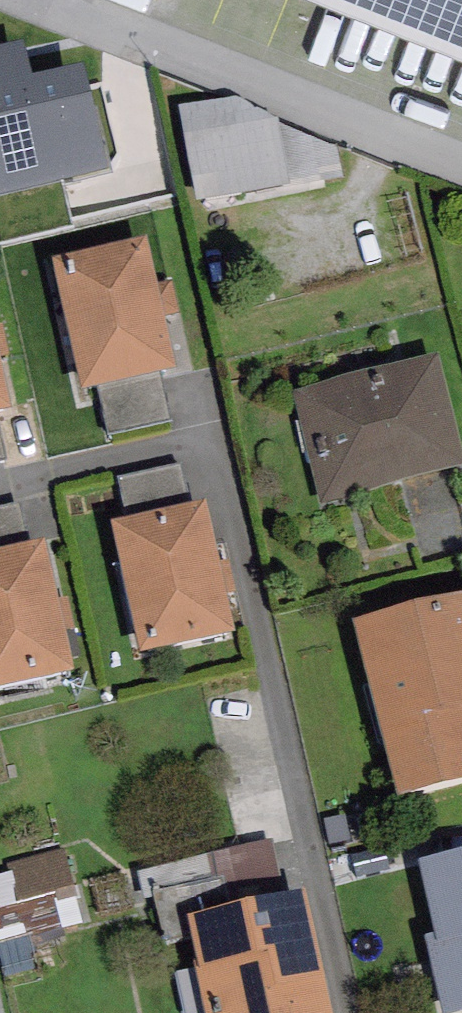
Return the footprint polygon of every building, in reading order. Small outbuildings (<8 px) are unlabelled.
[(461,40),(461,0),(361,0),(461,40)] [(125,180),(107,88),(57,98),(47,46),(0,56),(0,205),(125,180)] [(238,99),(179,109),(198,204),(289,188),(279,128),(279,121),(238,99)] [(338,149),(279,128),(289,188),(342,178),(338,149)] [(148,242),(53,264),(83,395),(100,392),(159,378),(178,374),(148,242)] [(14,412),(0,351),(0,415),(14,412)] [(438,357),(294,393),(322,505),(461,470),(461,451),(438,357)] [(159,378),(100,392),(110,436),(170,422),(159,378)] [(127,523),(191,508),(180,464),(117,478),(127,523)] [(30,546),(20,502),(0,507),(0,554),(30,546)] [(140,656),(234,634),(206,504),(191,508),(127,523),(110,527),(140,656)] [(74,672),(44,543),(30,546),(0,554),(0,689),(74,672)] [(354,624),(397,799),(461,784),(461,598),(354,624)] [(418,863),(434,936),(424,939),(441,1012),(461,1012),(461,853),(418,863)] [(0,875),(0,943),(88,937),(83,869),(0,875)] [(187,920),(206,1012),(332,1012),(306,895),(187,920)]
